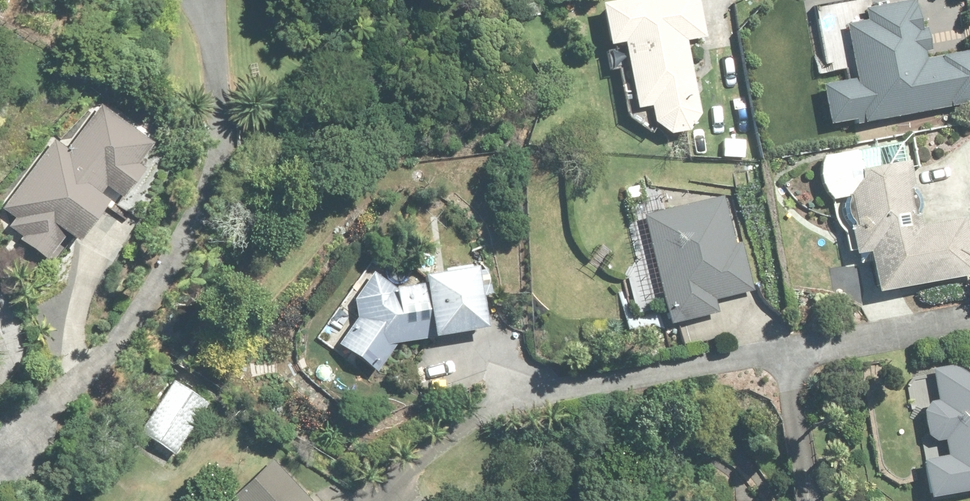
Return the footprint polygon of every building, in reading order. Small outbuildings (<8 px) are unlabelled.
[(690,144),(676,55),(689,53),(683,8),(580,20),(586,66),(607,64),(622,155),(690,144)] [(848,38),(827,42),(835,94),(803,100),(812,148),(969,119),(969,69),(911,80),(906,45),(907,45),(901,14),(846,24),(848,38)] [(53,165),(38,154),(0,201),(0,255),(37,283),(94,210),(107,221),(136,186),(122,174),(136,156),(88,120),(53,165)] [(829,186),(836,260),(831,261),(843,319),(964,293),(951,235),(904,245),(897,179),(829,186)] [(735,307),(712,218),(687,223),(626,236),(649,342),(710,329),(707,315),(735,307)] [(389,326),(412,325),(412,354),(468,354),(468,294),(412,295),(412,305),(381,306),(361,292),(317,361),(352,383),(389,326)] [(920,426),(905,428),(910,459),(926,457),(930,476),(908,480),(912,500),(969,500),(969,379),(912,391),(920,426)] [(204,425),(169,402),(131,456),(165,480),(204,425)] [(258,481),(239,500),(279,500),(258,481)]
